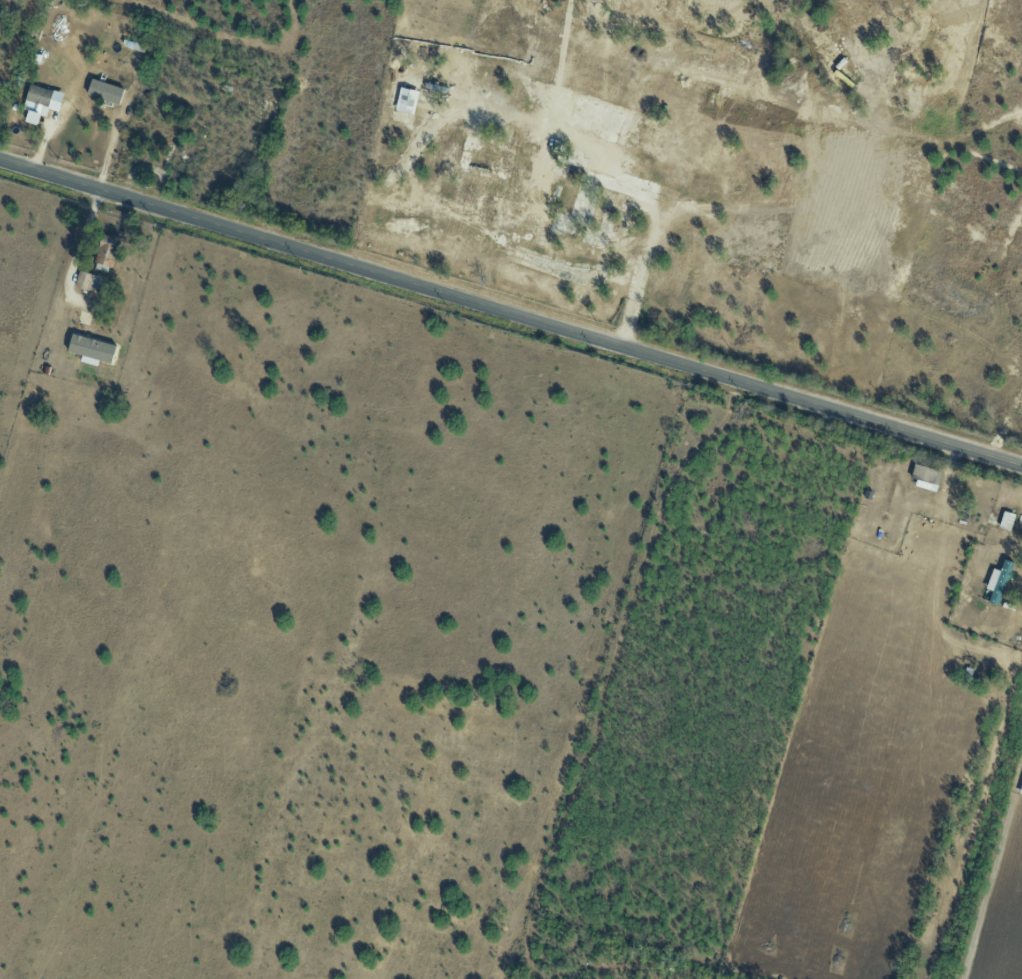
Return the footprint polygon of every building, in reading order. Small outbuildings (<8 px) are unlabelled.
[(86,97),(120,103),(123,87),(89,81),(86,97)] [(58,110),(62,93),(29,86),(25,103),(58,110)] [(36,126),(39,116),(28,112),(25,122),(36,126)] [(94,264),(112,269),(120,239),(101,234),(94,264)] [(100,276),(77,272),(74,287),(97,292),(100,276)] [(67,353),(81,356),(80,363),(96,366),(97,362),(111,365),(115,345),(70,335),(67,353)] [(938,484),(941,470),(913,465),(910,479),(938,484)] [(1015,514),(1003,511),(998,527),(1010,530),(1015,514)] [(1013,562),(1003,559),(999,570),(992,568),(986,589),(991,590),(988,602),(999,605),(1013,562)]
